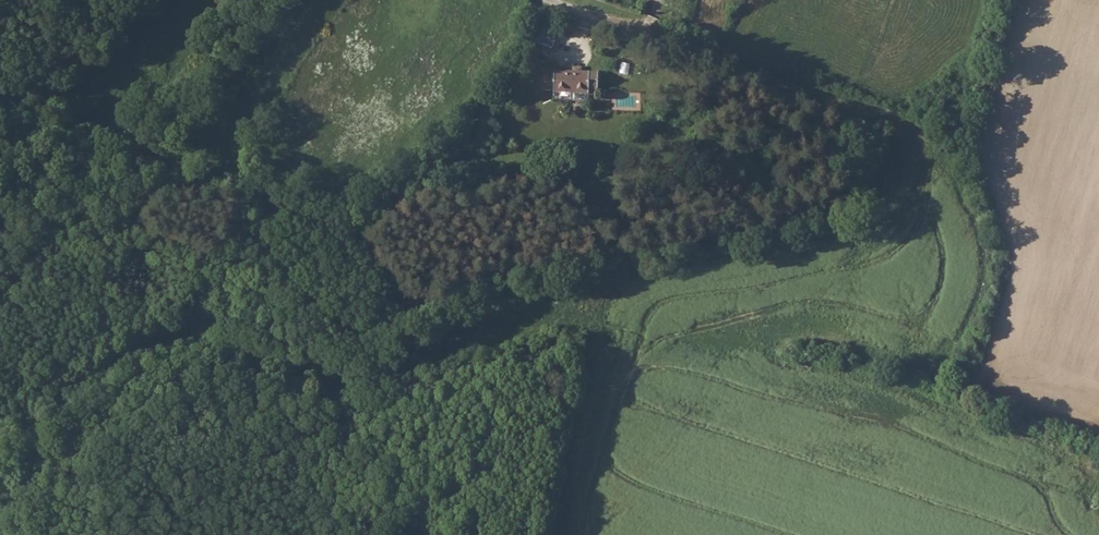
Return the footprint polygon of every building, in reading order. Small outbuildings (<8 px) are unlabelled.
[(535,43),(541,28),(536,26),(527,47),(547,58),(550,49),(535,43)] [(550,49),(555,33),(541,28),(535,43),(550,49)] [(551,71),(549,100),(584,103),(585,89),(593,89),(594,74),(551,71)]
